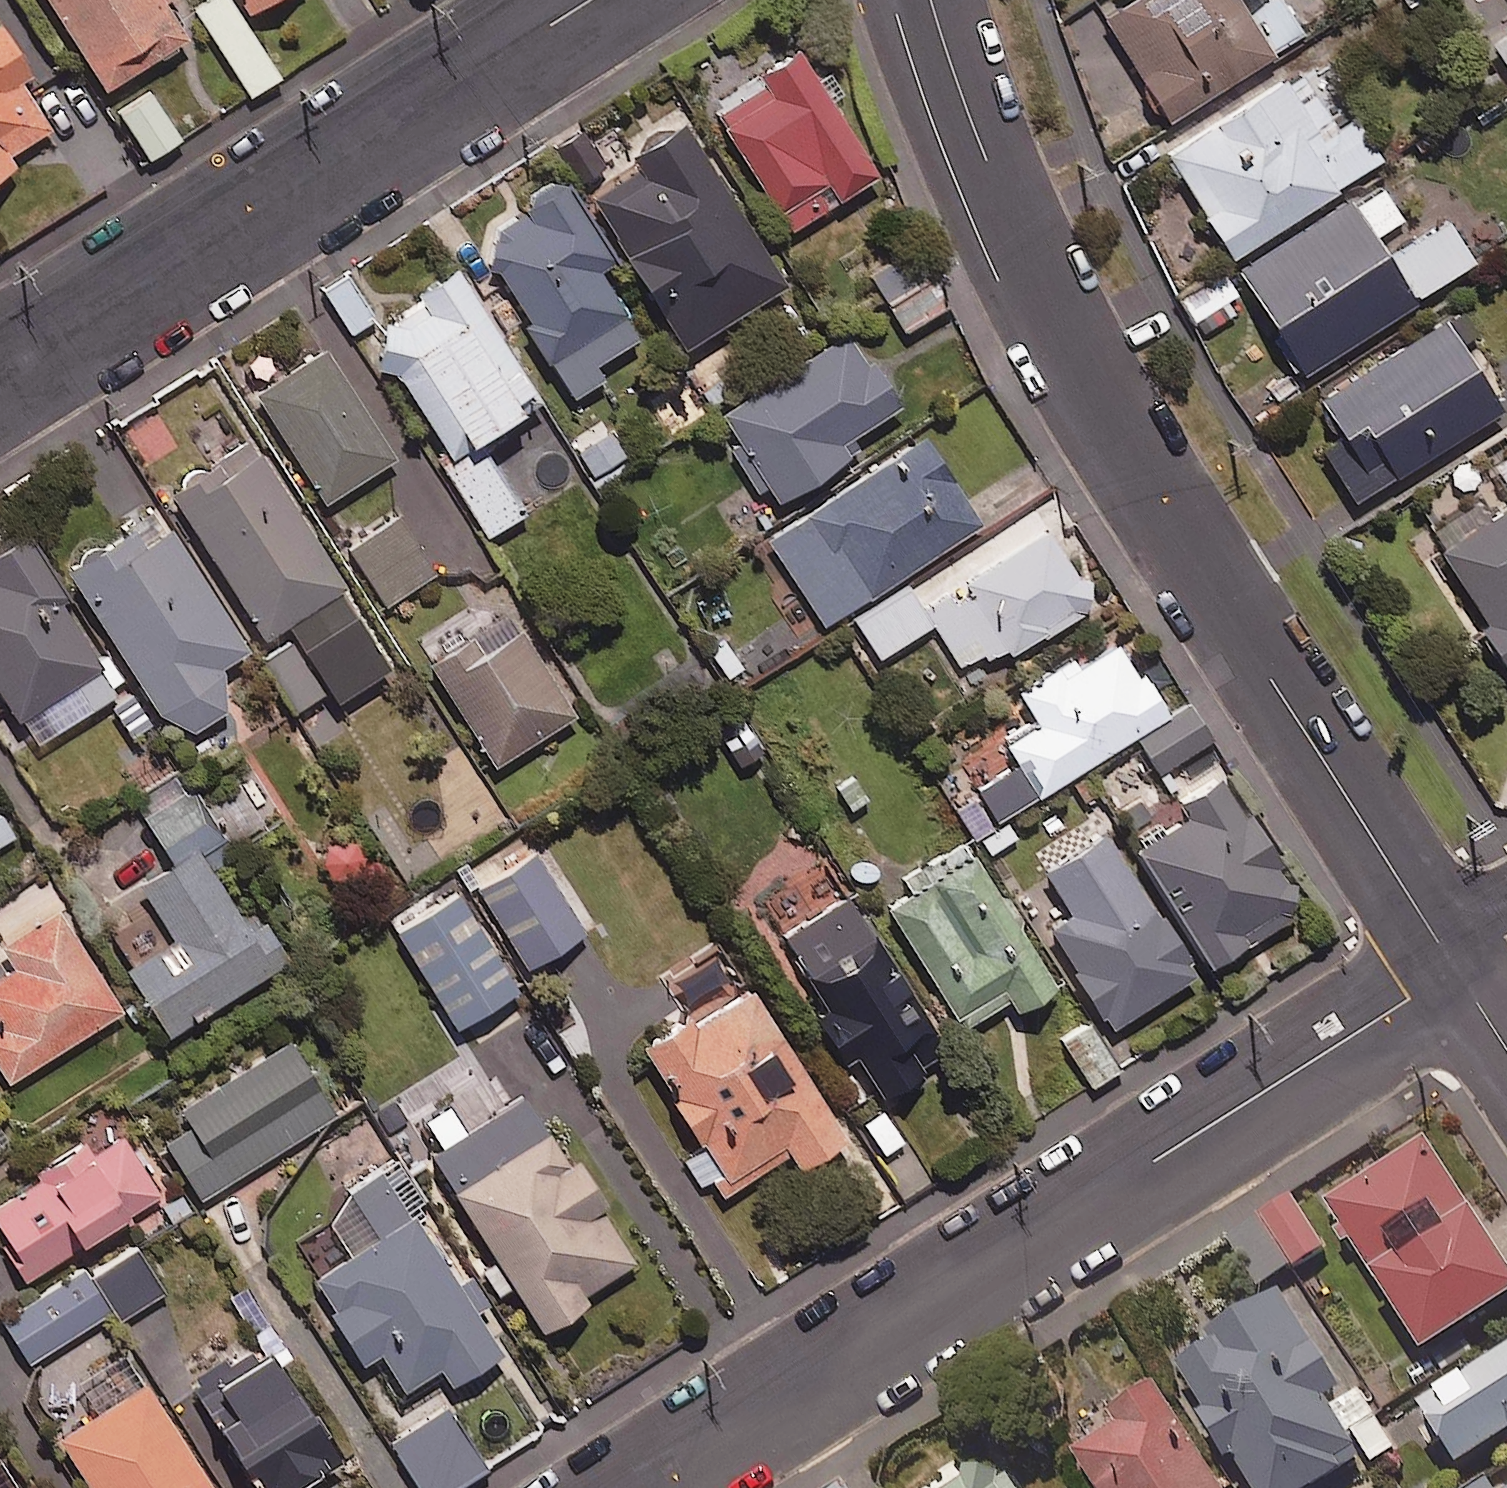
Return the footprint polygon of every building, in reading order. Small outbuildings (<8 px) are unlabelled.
[(109,96),(191,42),(168,8),(180,0),(47,0),(109,96)] [(229,0),(212,0),(195,11),(253,99),(281,81),(229,0)] [(251,18),(280,0),(239,0),(251,18)] [(1101,6),(1165,110),(1301,25),(1286,0),(1111,0),(1101,6)] [(19,172),(11,160),(53,134),(23,85),(32,79),(1,27),(0,28),(0,184),(19,172)] [(1494,38),(1506,59),(1506,30),(1494,38)] [(876,164),(790,32),(756,55),(767,72),(715,106),(788,220),(876,164)] [(1336,119),(1297,59),(1166,144),(1231,245),(1379,149),(1353,108),(1336,119)] [(183,142),(150,94),(119,115),(152,163),(183,142)] [(790,275),(686,107),(627,144),(636,159),(588,188),(683,342),(790,275)] [(612,248),(563,170),(522,196),(527,204),(480,233),(530,313),(525,316),(571,390),(603,370),(594,355),(639,327),(596,258),(612,248)] [(1358,196),(1352,187),(1236,258),(1300,362),(1474,255),(1447,210),(1389,246),(1377,226),(1401,211),(1383,181),(1358,196)] [(948,297),(919,243),(872,268),(901,322),(948,297)] [(380,339),(447,443),(535,387),(449,255),(414,277),(424,293),(372,326),(380,339)] [(1502,399),(1444,308),(1318,387),(1342,424),(1319,438),(1353,492),(1502,399)] [(896,396),(846,321),(718,405),(745,445),(735,452),(766,498),(855,439),(848,428),(896,396)] [(391,451),(322,343),(255,385),(323,494),(391,451)] [(622,446),(603,421),(573,443),(593,468),(622,446)] [(979,513),(922,427),(765,530),(822,616),(979,513)] [(342,576),(250,435),(172,486),(263,627),(342,576)] [(522,506),(481,436),(444,457),(485,528),(522,506)] [(1488,454),(1506,483),(1506,442),(1488,454)] [(1506,662),(1506,496),(1439,539),(1485,612),(1477,617),(1506,662)] [(65,559),(164,709),(192,721),(224,700),(221,657),(248,639),(156,499),(65,559)] [(437,563),(401,508),(348,543),(384,598),(437,563)] [(36,736),(118,680),(51,583),(62,575),(22,518),(0,533),(0,684),(36,736)] [(1088,597),(1049,523),(921,591),(960,665),(1088,597)] [(929,616),(905,578),(853,612),(877,650),(929,616)] [(573,706),(508,604),(427,654),(492,757),(573,706)] [(1166,702),(1120,629),(1075,657),(1070,649),(1017,682),(1037,713),(1004,733),(1020,758),(983,781),(999,807),(1166,702)] [(1188,700),(1135,731),(1154,763),(1207,733),(1188,700)] [(1179,810),(1138,836),(1212,954),(1239,938),(1243,944),(1294,912),(1287,900),(1300,892),(1275,851),(1283,846),(1250,794),(1243,798),(1221,762),(1169,794),(1179,810)] [(167,1026),(284,952),(260,913),(254,916),(216,855),(230,847),(181,769),(136,798),(165,845),(132,866),(173,932),(126,962),(167,1026)] [(1043,912),(1108,1018),(1191,966),(1100,820),(1035,860),(1061,901),(1043,912)] [(523,958),(582,924),(533,840),(475,874),(523,958)] [(1013,999),(1053,973),(967,840),(882,895),(962,1018),(1007,989),(1013,999)] [(952,1048),(827,858),(763,901),(830,1002),(819,1009),(845,1050),(854,1044),(886,1091),(952,1048)] [(452,1017),(520,977),(462,878),(394,918),(452,1017)] [(5,1074),(122,1001),(46,879),(0,907),(0,941),(12,960),(0,968),(0,1065),(5,1074)] [(792,1155),(841,1125),(752,976),(734,987),(711,949),(672,973),(689,1002),(639,1032),(703,1139),(683,1151),(708,1194),(787,1147),(792,1155)] [(1084,1012),(1055,1030),(1087,1081),(1116,1063),(1084,1012)] [(296,1044),(289,1032),(152,1116),(198,1191),(351,1098),(312,1034),(296,1044)] [(564,1151),(522,1085),(429,1145),(537,1315),(632,1254),(595,1195),(602,1190),(573,1145),(564,1151)] [(105,1112),(0,1192),(0,1229),(32,1271),(155,1178),(105,1112)] [(1424,1134),(1328,1197),(1424,1344),(1506,1290),(1506,1261),(1424,1134)] [(398,1155),(342,1187),(326,1213),(346,1248),(309,1269),(359,1353),(378,1342),(400,1380),(437,1358),(446,1374),(494,1346),(409,1201),(421,1195),(398,1155)] [(1322,1246),(1290,1193),(1261,1210),(1293,1263),(1322,1246)] [(163,1284),(134,1238),(89,1267),(84,1260),(1,1313),(28,1355),(110,1302),(117,1313),(163,1284)] [(1258,1487),(1303,1487),(1366,1449),(1373,1461),(1397,1446),(1373,1408),(1363,1414),(1282,1284),(1173,1351),(1258,1487)] [(253,1323),(186,1371),(266,1483),(333,1435),(253,1323)] [(1405,1406),(1443,1467),(1506,1428),(1506,1343),(1405,1406)] [(142,1373),(56,1429),(94,1487),(217,1487),(142,1373)] [(1154,1377),(1105,1408),(1113,1421),(1073,1447),(1100,1487),(1226,1487),(1154,1377)] [(446,1401),(390,1435),(423,1487),(439,1487),(483,1461),(446,1401)] [(995,1453),(941,1487),(1018,1487),(995,1453)] [(1487,1477),(1472,1487),(1495,1487),(1487,1477)] [(826,1487),(848,1487),(842,1478),(826,1487)] [(20,1479),(6,1487),(25,1487),(20,1479)]
